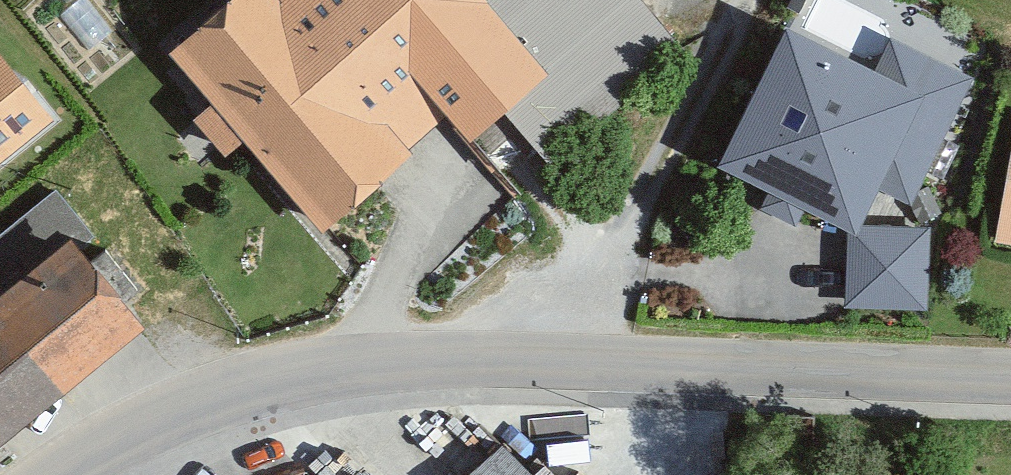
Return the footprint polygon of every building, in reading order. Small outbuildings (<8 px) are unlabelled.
[(314,201),(440,93),(460,116),(519,66),(461,0),(218,0),(174,38),(314,201)] [(915,93),(786,32),(726,159),(854,220),(915,93)] [(0,39),(0,151),(61,103),(7,34),(0,39)] [(981,219),(1010,224),(1010,113),(997,111),(981,219)] [(133,310),(64,224),(0,275),(0,416),(133,310)] [(449,474),(525,474),(484,433),(445,471),(449,474)] [(243,474),(281,474),(264,456),(243,474)]
